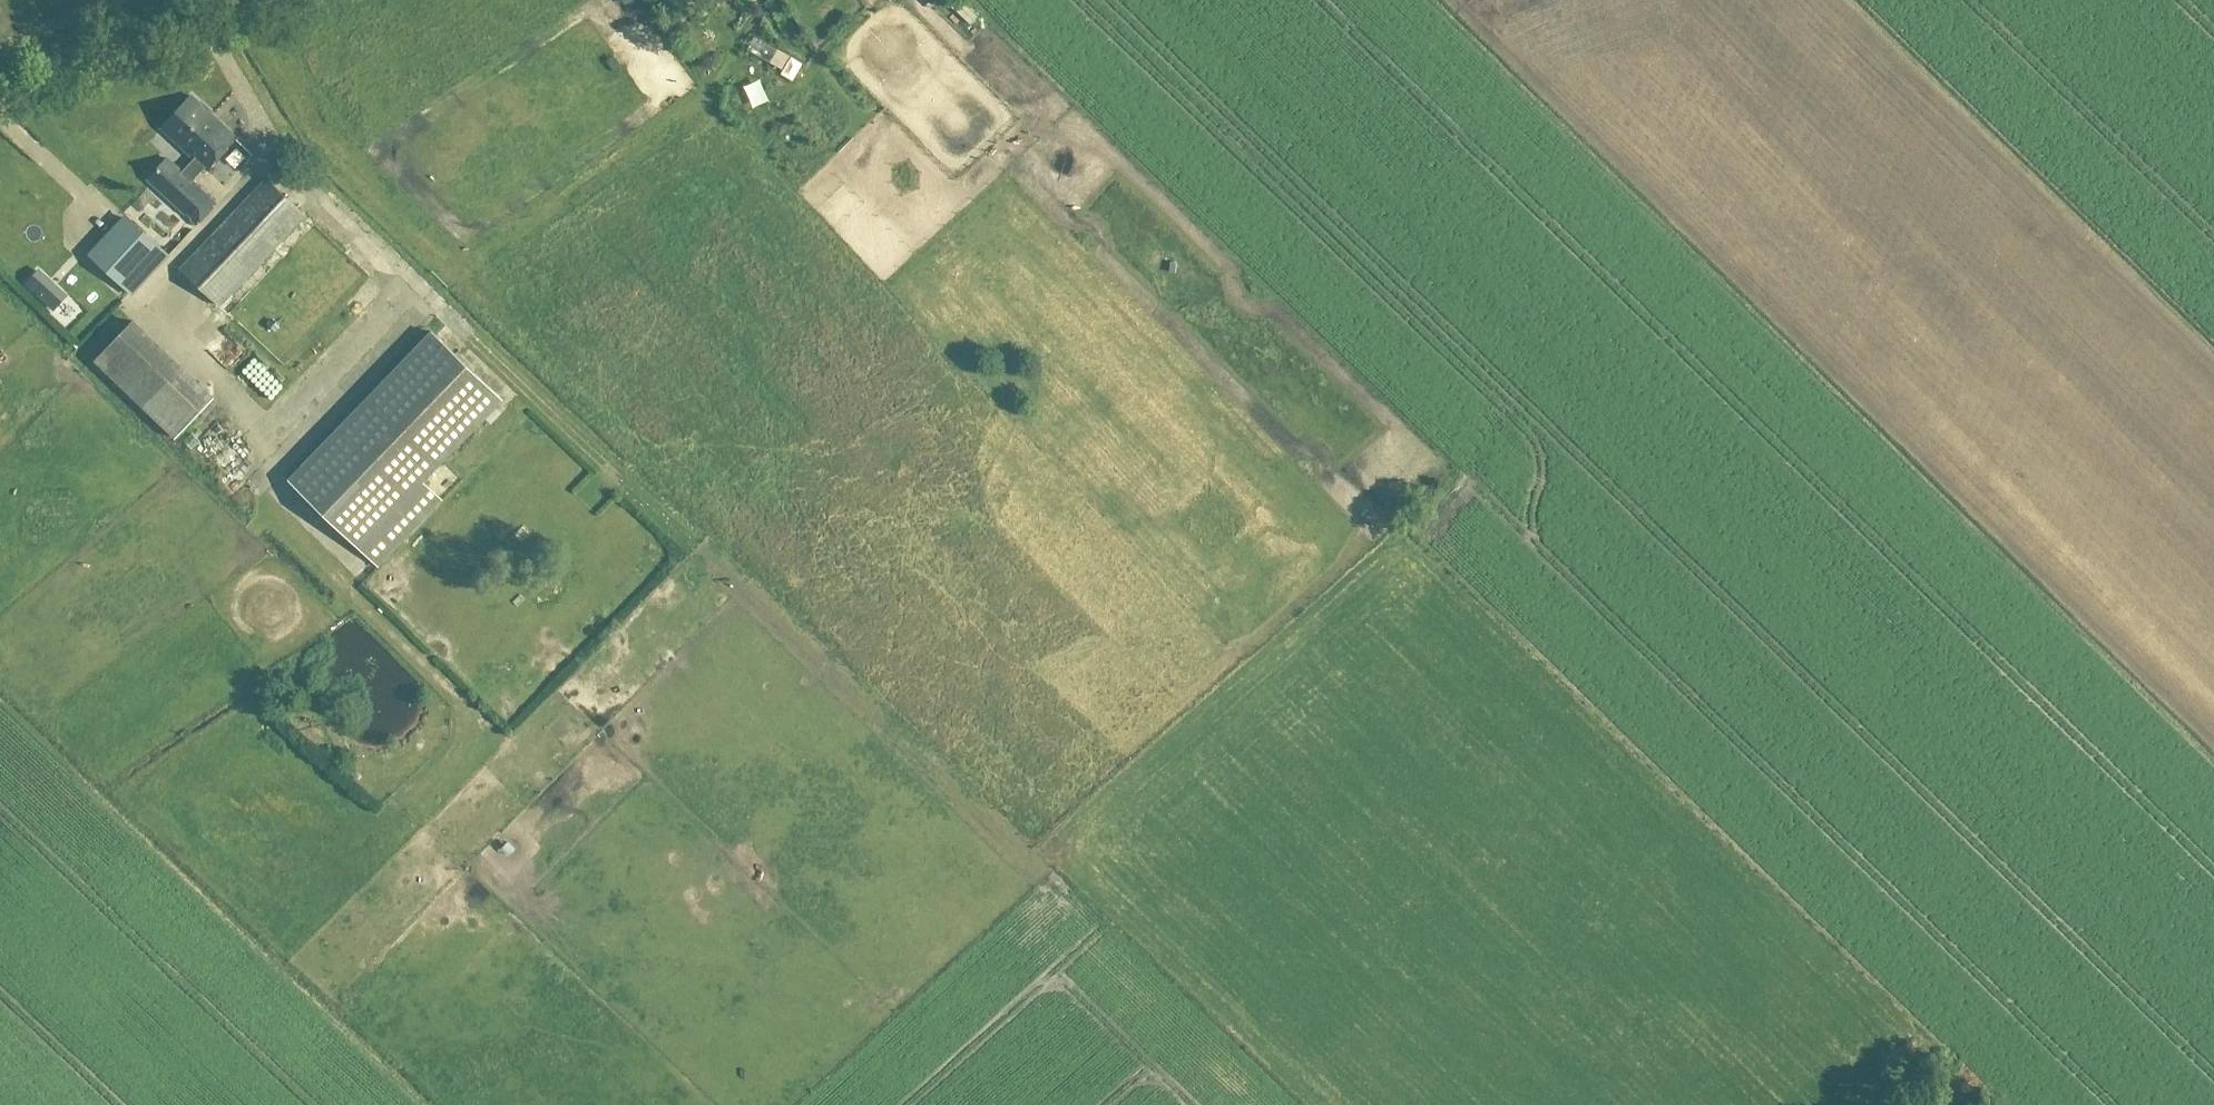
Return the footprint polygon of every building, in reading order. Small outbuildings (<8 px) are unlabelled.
[(202,169),(205,172),(236,139),(209,115),(211,113),(201,104),(199,105),(190,97),(159,130),(193,161),(181,174),(166,159),(146,180),(184,215),(186,213),(192,219),(190,221),(196,226),(215,205),(190,182),(202,169)] [(265,180),(180,273),(219,309),(260,265),(305,217),(265,180)] [(157,224),(171,211),(153,193),(140,206),(157,224)] [(227,203),(212,215),(220,224),(235,212),(227,203)] [(129,221),(92,260),(132,296),(168,257),(129,221)] [(203,226),(190,240),(198,248),(212,234),(203,226)] [(502,401),(431,333),(288,481),(377,568),(441,501),(423,483),(502,401)] [(200,388),(162,427),(176,439),(213,400),(200,388)] [(505,854),(512,843),(497,834),(490,845),(505,854)]
